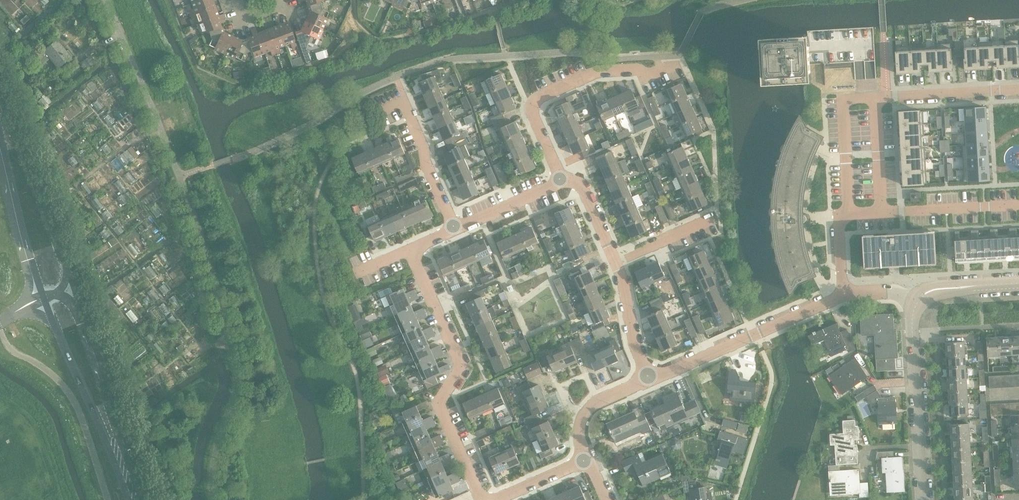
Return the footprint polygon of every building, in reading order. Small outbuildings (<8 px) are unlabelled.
[(189,10),(190,15),(215,6),(213,0),(199,0),(191,3),(193,9),(189,10)] [(393,2),(392,3),(402,8),(403,7),(409,9),(411,3),(419,0),(420,0),(419,0),(394,0),(393,2)] [(307,6),(310,12),(305,21),(323,29),(328,19),(326,18),(329,13),(323,10),(320,2),(320,1),(309,5),(307,6)] [(215,6),(190,15),(192,19),(197,18),(199,23),(201,23),(218,16),(217,16),(219,16),(215,6)] [(218,16),(201,23),(199,23),(202,34),(209,31),(220,27),(221,26),(219,21),(226,19),(224,14),(219,16),(217,16),(218,16)] [(301,30),(295,33),(300,45),(308,42),(314,44),(317,38),(318,39),(323,29),(305,21),(301,30)] [(288,22),(278,26),(285,46),(290,44),(292,49),(297,47),(295,40),(288,22)] [(209,31),(212,39),(209,45),(215,48),(215,49),(225,54),(225,53),(233,36),(223,32),(221,26),(220,27),(209,31)] [(278,26),(268,30),(277,54),(281,53),(279,48),(285,46),(278,26)] [(761,40),(761,49),(763,86),(811,83),(810,65),(824,64),(825,69),(854,67),(855,80),(877,79),(874,27),(808,31),(808,37),(761,40)] [(253,37),(248,39),(249,40),(248,40),(252,51),(254,57),(265,53),(258,35),(258,33),(256,28),(251,30),(253,37)] [(268,30),(258,33),(258,35),(265,53),(270,51),(272,56),(277,54),(268,30)] [(233,36),(225,53),(225,54),(235,59),(235,57),(241,60),(244,54),(252,51),(248,40),(249,40),(248,39),(242,41),(233,36)] [(38,61),(39,60),(42,65),(50,58),(58,68),(71,58),(71,57),(72,56),(68,50),(66,51),(57,40),(44,50),(41,53),(35,45),(29,50),(38,61)] [(1006,41),(1007,68),(1018,67),(1018,41),(1018,40),(1006,41)] [(991,41),(977,42),(977,47),(979,69),(988,69),(988,66),(993,66),(991,41)] [(992,41),(991,41),(993,66),(998,65),(998,68),(1007,68),(1006,41),(1005,41),(1005,46),(992,46),(992,41)] [(937,47),(924,48),(925,69),(930,69),(930,72),(940,71),(938,44),(937,44),(937,47)] [(951,44),(938,44),(940,71),(953,71),(951,44)] [(901,46),(896,47),(898,74),(911,73),(909,46),(901,46)] [(910,46),(909,46),(911,73),(920,72),(920,70),(925,69),(924,48),(911,48),(910,46)] [(977,47),(964,48),(965,70),(979,69),(977,47)] [(424,80),(419,83),(424,95),(440,88),(437,82),(442,80),(439,70),(422,75),(424,80)] [(451,76),(453,82),(459,79),(456,73),(451,76)] [(485,81),(491,92),(506,85),(501,74),(485,81)] [(459,79),(453,82),(456,87),(461,85),(459,79)] [(666,90),(671,102),(687,95),(682,83),(666,90)] [(506,85),(491,92),(496,104),(511,97),(506,85)] [(440,88),(424,95),(429,106),(445,99),(440,88)] [(632,90),(620,95),(627,110),(638,106),(640,109),(646,107),(641,95),(635,97),(632,90)] [(469,95),(472,101),(477,98),(475,92),(469,95)] [(582,96),(587,108),(593,105),(588,93),(582,96)] [(620,95),(609,100),(616,115),(627,110),(620,95)] [(687,95),(671,102),(676,113),(692,106),(687,95)] [(461,98),(463,104),(469,102),(466,96),(461,98)] [(648,98),(653,110),(659,108),(653,96),(648,98)] [(491,119),(494,125),(506,119),(503,114),(516,108),(511,97),(496,104),(500,115),(491,119)] [(477,98),(472,101),(474,106),(480,104),(477,98)] [(445,99),(429,106),(434,117),(450,110),(445,99)] [(616,115),(609,100),(597,105),(604,121),(616,115)] [(554,108),(559,120),(575,113),(569,101),(568,102),(554,108)] [(469,102),(463,104),(466,110),(471,108),(469,102)] [(593,105),(587,108),(590,113),(595,111),(593,105)] [(692,106),(676,113),(681,125),(697,118),(692,106)] [(986,107),(965,109),(966,121),(986,119),(986,107)] [(659,108),(653,110),(655,116),(661,113),(659,108)] [(450,110),(434,117),(439,129),(455,122),(450,110)] [(923,111),(900,112),(901,124),(924,123),(923,111)] [(575,113),(559,120),(564,131),(580,124),(575,113)] [(773,209),(773,216),(773,221),(773,226),(774,232),(774,236),(775,242),(776,247),(777,251),(778,256),(779,261),(780,265),(782,270),(784,275),(785,279),(787,283),(789,289),(791,293),(798,283),(816,275),(814,271),(815,271),(816,272),(817,272),(818,272),(818,271),(819,271),(819,270),(819,269),(819,268),(818,268),(818,267),(817,267),(816,267),(813,268),(811,263),(811,262),(809,257),(808,254),(807,249),(807,246),(806,241),(805,236),(804,232),(804,228),(803,223),(809,223),(808,215),(803,215),(803,210),(803,206),(803,202),(804,197),(804,193),(805,188),(806,185),(807,180),(808,175),(809,170),(811,165),(812,162),(814,158),(815,154),(817,149),(819,146),(820,144),(822,145),(823,145),(824,145),(825,145),(826,144),(826,143),(826,142),(825,141),(824,141),(824,140),(823,140),(823,141),(822,141),(821,141),(821,142),(824,137),(807,127),(801,117),(800,117),(798,120),(797,124),(795,127),(793,130),(791,135),(788,141),(786,145),(785,148),(783,153),(781,160),(780,165),(779,168),(778,172),(776,178),(776,182),(775,184),(775,188),(774,192),(774,196),(773,200),(773,205),(773,209)] [(651,118),(634,126),(637,132),(654,124),(651,118)] [(697,118),(681,125),(687,136),(702,129),(697,118)] [(506,119),(494,125),(497,131),(501,129),(505,140),(521,133),(516,121),(508,125),(506,119)] [(966,133),(964,133),(987,132),(986,119),(966,121),(966,133)] [(455,122),(439,129),(444,140),(452,137),(454,142),(466,137),(464,132),(463,131),(460,133),(455,122)] [(595,124),(597,130),(603,128),(600,122),(595,124)] [(924,123),(901,124),(901,137),(925,135),(924,123)] [(580,124),(564,131),(569,143),(585,136),(580,124)] [(660,127),(663,133),(669,130),(666,124),(660,127)] [(629,129),(623,132),(625,137),(631,135),(629,129)] [(669,130),(663,133),(666,139),(671,136),(669,130)] [(625,137),(623,132),(617,134),(619,140),(625,137)] [(965,145),(962,145),(988,144),(987,132),(964,133),(965,145)] [(521,133),(505,140),(510,151),(526,144),(521,133)] [(925,135),(901,137),(902,149),(925,147),(923,147),(922,136),(925,136),(925,135)] [(585,136),(569,143),(574,154),(582,151),(584,156),(596,151),(593,145),(590,147),(585,136)] [(443,153),(449,165),(464,158),(459,147),(469,143),(466,137),(454,142),(457,148),(443,153)] [(398,138),(387,143),(394,158),(405,153),(398,138)] [(632,138),(626,140),(628,146),(634,144),(632,138)] [(387,143),(375,148),(382,164),(394,158),(387,143)] [(526,144),(510,151),(515,163),(531,156),(526,144)] [(988,144),(962,145),(963,157),(989,156),(988,144)] [(667,154),(672,165),(688,158),(683,147),(667,154)] [(925,147),(902,149),(903,161),(926,160),(925,147)] [(375,148),(364,153),(371,169),(382,164),(375,148)] [(483,150),(478,152),(480,158),(486,156),(483,150)] [(596,158),(602,169),(617,162),(612,151),(596,158)] [(371,169),(364,153),(352,158),(359,174),(371,169)] [(531,156),(515,163),(520,174),(536,167),(531,156)] [(989,156),(963,157),(964,170),(989,168),(989,156)] [(464,158),(449,165),(454,176),(469,169),(464,158)] [(688,158),(672,165),(677,177),(693,170),(688,158)] [(635,161),(638,167),(643,164),(641,159),(635,161)] [(652,160),(646,163),(649,169),(654,166),(652,160)] [(926,160),(903,161),(903,173),(927,172),(926,160)] [(617,162),(602,169),(607,181),(622,174),(617,162)] [(643,164),(638,167),(640,173),(646,170),(643,164)] [(485,169),(488,175),(493,172),(491,167),(485,169)] [(989,168),(964,170),(964,182),(990,180),(989,168)] [(413,169),(401,175),(403,180),(415,175),(413,169)] [(469,169),(454,176),(459,188),(474,181),(469,169)] [(502,169),(496,171),(501,183),(507,180),(502,169)] [(693,170),(677,177),(682,188),(698,181),(693,170)] [(493,172),(488,175),(493,187),(499,184),(493,172)] [(927,172),(903,173),(904,185),(927,184),(927,172)] [(622,174),(607,181),(612,192),(627,185),(622,174)] [(403,180),(401,175),(395,177),(398,183),(403,180)] [(416,178),(405,183),(407,189),(419,183),(416,178)] [(654,180),(656,186),(662,183),(659,178),(654,180)] [(474,181),(459,188),(464,199),(479,192),(474,181)] [(645,184),(648,190),(653,187),(651,181),(645,184)] [(698,181),(682,188),(687,199),(703,192),(698,181)] [(384,182),(378,185),(381,190),(386,188),(384,182)] [(407,189),(405,183),(399,186),(401,191),(407,189)] [(662,183),(656,186),(659,192),(664,189),(662,183)] [(381,190),(378,185),(372,187),(375,193),(381,190)] [(627,185),(612,192),(617,203),(632,196),(627,185)] [(653,187),(648,190),(650,195),(656,193),(653,187)] [(388,191),(382,193),(384,199),(390,196),(388,191)] [(703,192),(687,199),(692,211),(708,204),(703,192)] [(921,192),(911,193),(911,196),(911,202),(921,201),(921,192)] [(384,199),(382,193),(376,196),(378,201),(384,199)] [(632,196),(617,203),(622,215),(637,208),(632,196)] [(426,200),(414,205),(421,221),(433,215),(426,200)] [(664,203),(666,209),(672,206),(669,200),(664,203)] [(365,201),(359,203),(361,209),(367,206),(365,201)] [(655,207),(658,212),(663,210),(661,204),(655,207)] [(414,205),(403,210),(410,226),(421,221),(414,205)] [(554,215),(559,226),(575,219),(569,207),(562,211),(559,205),(548,210),(550,217),(554,215)] [(672,206),(666,209),(671,220),(677,218),(672,206)] [(637,208),(622,215),(627,226),(642,219),(637,208)] [(403,210),(391,215),(398,231),(410,226),(403,210)] [(663,210),(658,212),(663,224),(669,221),(663,210)] [(391,215),(380,220),(387,236),(398,231),(391,215)] [(575,219),(559,226),(564,237),(580,230),(575,219)] [(642,219),(627,226),(632,238),(647,231),(642,219)] [(387,236),(380,220),(369,225),(375,241),(387,236)] [(532,227),(521,232),(527,248),(539,243),(532,227)] [(580,230),(564,237),(569,249),(585,242),(580,230)] [(521,232),(509,237),(516,253),(527,248),(521,232)] [(874,239),(864,240),(865,265),(875,264),(876,267),(890,266),(890,264),(899,264),(900,266),(936,264),(935,233),(910,234),(910,236),(888,237),(888,235),(874,236),(874,239)] [(516,253),(509,237),(498,243),(504,258),(516,253)] [(543,240),(546,245),(551,243),(549,237),(543,240)] [(999,239),(995,239),(996,260),(1015,259),(1014,238),(1010,238),(999,239)] [(979,240),(975,240),(977,261),(996,260),(995,239),(991,239),(979,240)] [(484,240),(473,245),(480,261),(491,255),(484,240)] [(960,241),(956,241),(957,262),(977,261),(975,240),(972,240),(960,241)] [(585,242),(569,249),(574,260),(570,261),(573,267),(585,262),(582,257),(590,253),(585,242)] [(551,243),(546,245),(548,251),(554,249),(551,243)] [(473,245),(461,250),(468,266),(480,261),(473,245)] [(461,250),(450,255),(457,271),(468,266),(461,250)] [(688,257),(693,269),(709,262),(704,250),(688,257)] [(457,271),(450,255),(438,260),(445,276),(457,271)] [(540,261),(534,263),(537,269),(542,266),(540,261)] [(658,262),(647,267),(654,283),(665,278),(666,281),(672,279),(667,267),(662,269),(658,262)] [(709,262),(693,269),(698,280),(714,273),(709,262)] [(537,269),(534,263),(528,266),(531,272),(537,269)] [(670,266),(675,277),(681,275),(676,263),(670,266)] [(654,283),(647,267),(635,272),(642,288),(654,283)] [(574,278),(579,289),(595,283),(590,271),(582,274),(580,269),(568,274),(571,280),(574,278)] [(511,274),(514,279),(520,276),(517,271),(511,274)] [(492,273),(486,276),(489,281),(495,279),(492,273)] [(714,273),(698,280),(703,292),(719,285),(714,273)] [(681,275),(675,277),(678,283),(683,280),(681,275)] [(489,281),(486,276),(480,278),(483,284),(489,281)] [(557,278),(554,280),(556,286),(563,283),(560,277),(560,278),(557,278)] [(469,283),(464,286),(466,291),(472,289),(469,283)] [(595,283),(579,289),(584,301),(600,294),(595,283)] [(719,285),(703,292),(708,303),(724,296),(719,285)] [(466,291),(464,286),(452,291),(454,297),(466,291)] [(390,287),(378,292),(381,298),(386,296),(391,306),(417,294),(415,289),(406,293),(404,288),(393,293),(390,287)] [(466,303),(471,315),(487,308),(482,297),(486,296),(483,289),(472,295),(474,300),(466,303)] [(683,294),(685,300),(691,297),(688,291),(683,294)] [(417,294),(391,306),(395,315),(412,307),(410,302),(419,298),(417,294)] [(600,294),(584,301),(589,312),(605,305),(600,294)] [(661,296),(660,297),(650,302),(652,307),(664,302),(661,296)] [(724,296),(708,303),(713,314),(729,307),(724,296)] [(691,297),(685,300),(688,306),(693,303),(691,297)] [(508,299),(502,301),(505,307),(511,305),(508,299)] [(563,303),(566,309),(572,306),(569,300),(563,303)] [(647,316),(652,328),(668,321),(663,310),(667,308),(664,302),(652,307),(655,313),(647,316)] [(605,305),(589,312),(594,323),(590,325),(593,331),(605,326),(602,320),(610,317),(605,305)] [(572,306),(566,309),(569,314),(574,312),(572,306)] [(412,307),(395,315),(399,324),(425,312),(423,308),(414,312),(412,307)] [(729,307),(713,314),(719,326),(734,319),(729,307)] [(487,308),(471,315),(476,326),(492,319),(487,308)] [(425,312),(399,324),(403,334),(420,326),(418,321),(427,317),(425,312)] [(360,313),(352,317),(354,322),(360,319),(362,318),(360,313)] [(693,317),(695,323),(701,320),(698,314),(693,317)] [(893,314),(861,316),(862,335),(875,334),(878,370),(895,369),(894,357),(897,357),(896,332),(894,332),(893,314)] [(510,318),(512,324),(518,322),(515,316),(510,318)] [(684,321),(687,326),(692,324),(690,318),(684,321)] [(360,319),(354,322),(358,331),(363,328),(360,319)] [(492,319),(476,326),(481,338),(497,331),(492,319)] [(701,320),(695,323),(700,334),(706,332),(701,320)] [(668,321),(652,328),(657,339),(673,332),(668,321)] [(518,322),(512,324),(515,330),(521,327),(518,322)] [(575,322),(568,325),(571,333),(579,329),(575,322)] [(813,333),(808,336),(812,345),(824,340),(832,356),(848,349),(849,352),(855,349),(847,330),(841,332),(837,323),(816,332),(815,331),(813,332),(813,333)] [(692,324),(687,326),(692,338),(698,335),(692,324)] [(420,326),(403,334),(407,343),(433,331),(431,327),(422,331),(420,326)] [(366,328),(358,331),(362,340),(370,336),(366,328)] [(433,331),(407,343),(411,352),(429,344),(426,339),(435,335),(433,331)] [(497,331),(481,338),(486,349),(502,342),(497,331)] [(673,332),(657,339),(662,351),(678,344),(673,332)] [(370,337),(362,340),(364,345),(373,342),(370,337)] [(580,337),(574,339),(579,351),(585,349),(580,337)] [(1000,355),(999,337),(987,338),(988,356),(1000,355)] [(999,337),(1000,355),(1000,358),(1006,358),(1006,355),(1012,355),(1011,337),(999,337)] [(520,341),(522,347),(528,344),(525,338),(520,341)] [(570,346),(559,350),(566,366),(578,361),(574,354),(579,351),(574,339),(568,342),(570,346)] [(611,345),(600,350),(607,365),(619,360),(615,353),(621,350),(616,339),(610,341),(611,345)] [(502,342),(486,349),(491,360),(507,353),(502,342)] [(964,342),(946,343),(947,355),(965,354),(968,354),(967,348),(965,348),(964,342)] [(429,344),(411,352),(415,361),(442,350),(440,345),(431,349),(429,344)] [(528,344),(522,347),(525,352),(531,350),(528,344)] [(373,347),(366,350),(370,357),(376,354),(373,347)] [(442,350),(415,361),(419,371),(437,363),(435,358),(444,354),(442,350)] [(566,366),(559,350),(548,355),(546,352),(540,354),(545,366),(551,364),(554,371),(566,366)] [(607,365),(600,350),(588,355),(595,371),(607,365)] [(507,353),(491,360),(497,372),(512,365),(507,353)] [(965,354),(947,355),(948,367),(966,366),(965,354)] [(380,357),(373,360),(376,367),(383,363),(380,357)] [(855,359),(830,376),(842,394),(867,377),(855,359)] [(537,362),(524,368),(529,379),(542,373),(537,362)] [(437,363),(419,371),(424,380),(435,376),(450,369),(448,364),(439,368),(437,363)] [(838,363),(832,367),(835,372),(841,368),(838,363)] [(384,365),(376,369),(379,377),(387,373),(384,365)] [(966,366),(948,367),(948,379),(966,378),(966,366)] [(831,367),(826,370),(830,375),(835,372),(831,367)] [(730,372),(729,380),(732,387),(731,393),(744,394),(743,401),(754,402),(756,383),(740,381),(735,370),(730,372)] [(387,374),(380,377),(384,386),(391,383),(387,374)] [(435,376),(424,380),(427,389),(438,384),(435,376)] [(507,376),(502,379),(505,387),(509,386),(510,383),(507,376)] [(966,378),(948,379),(949,392),(967,391),(966,378)] [(523,392),(528,403),(544,396),(539,385),(531,388),(529,383),(517,388),(520,394),(523,392)] [(390,384),(383,387),(390,404),(398,401),(390,384)] [(864,392),(867,397),(877,390),(874,385),(864,391),(864,392)] [(498,388),(486,393),(493,409),(505,403),(498,388)] [(867,397),(866,397),(871,404),(879,403),(880,424),(883,424),(883,429),(895,428),(895,423),(897,423),(896,397),(882,398),(878,390),(867,397)] [(967,391),(949,392),(950,404),(968,403),(967,391)] [(864,392),(856,396),(859,401),(866,397),(867,397),(864,392)] [(486,393),(475,398),(482,414),(493,409),(486,393)] [(666,403),(652,410),(660,429),(661,429),(659,425),(686,414),(687,417),(699,412),(694,400),(683,406),(677,393),(664,398),(666,403)] [(524,418),(527,424),(539,419),(536,414),(549,408),(544,396),(528,403),(533,414),(524,418)] [(482,414),(475,398),(463,403),(470,419),(482,414)] [(399,413),(403,423),(421,415),(418,410),(427,406),(425,402),(399,413)] [(968,403),(950,404),(950,416),(957,416),(968,415),(969,415),(968,403)] [(634,411),(607,423),(610,431),(609,431),(610,433),(611,433),(613,438),(613,437),(615,442),(623,439),(621,434),(640,426),(641,429),(650,426),(644,414),(637,417),(634,411)] [(421,415),(403,423),(407,432),(434,420),(432,416),(423,420),(421,415)] [(742,415),(741,421),(750,424),(752,418),(742,415)] [(505,419),(507,424),(513,422),(511,416),(505,419)] [(379,418),(373,420),(376,427),(382,424),(379,418)] [(539,419),(527,424),(529,430),(533,429),(538,440),(554,433),(548,421),(541,424),(539,419)] [(724,419),(722,425),(736,429),(738,423),(724,419)] [(434,420),(407,432),(412,442),(429,434),(427,429),(436,425),(434,420)] [(844,433),(831,434),(831,445),(836,444),(837,464),(858,463),(857,440),(859,439),(858,426),(855,426),(855,420),(854,420),(848,421),(843,421),(844,433)] [(951,424),(952,437),(970,436),(969,423),(951,424)] [(493,424),(488,426),(490,432),(496,430),(493,424)] [(490,432),(488,426),(476,432),(479,437),(490,432)] [(720,430),(715,445),(721,447),(718,459),(716,458),(716,460),(720,461),(728,463),(732,451),(743,454),(748,439),(720,430)] [(554,433),(538,440),(543,451),(539,452),(542,458),(554,453),(551,448),(559,444),(554,433)] [(429,434),(412,442),(416,451),(442,439),(440,435),(431,439),(429,434)] [(970,436),(952,437),(952,449),(970,448),(970,436)] [(442,439),(416,451),(420,460),(437,453),(435,447),(444,444),(442,439)] [(672,441),(671,445),(673,448),(677,449),(681,447),(682,443),(679,439),(675,439),(672,441)] [(512,447),(501,452),(508,468),(520,463),(516,455),(522,453),(517,441),(511,444),(512,447)] [(970,448),(952,449),(953,461),(971,460),(970,448)] [(878,452),(876,459),(882,459),(883,472),(886,472),(888,491),(884,492),(905,491),(903,457),(894,457),(894,451),(878,452)] [(508,468),(501,452),(490,457),(489,454),(483,456),(488,468),(493,465),(497,473),(508,468)] [(437,453),(420,460),(424,470),(450,458),(448,453),(439,457),(437,453)] [(639,455),(622,463),(626,473),(636,469),(643,485),(660,478),(656,468),(667,464),(663,454),(642,463),(639,455)] [(450,458),(424,470),(428,479),(445,471),(443,466),(452,462),(450,458)] [(971,460),(953,461),(954,473),(972,472),(971,460)] [(535,462),(529,465),(531,471),(538,468),(535,462)] [(859,470),(829,472),(830,482),(831,482),(832,490),(839,490),(839,495),(860,494),(860,497),(869,497),(868,483),(860,483),(859,470)] [(445,471),(428,479),(432,488),(459,477),(457,472),(448,476),(445,471)] [(972,472),(954,473),(954,486),(972,485),(972,472)] [(459,477),(432,488),(436,498),(454,490),(452,485),(461,481),(459,477)] [(682,479),(684,493),(690,492),(692,499),(712,499),(711,492),(707,492),(706,487),(695,489),(694,482),(689,483),(689,478),(682,479)] [(568,491),(572,499),(593,499),(589,491),(583,493),(580,485),(568,491)] [(972,485),(954,486),(955,498),(973,497),(972,485)] [(557,496),(559,499),(572,499),(568,491),(557,496)]
